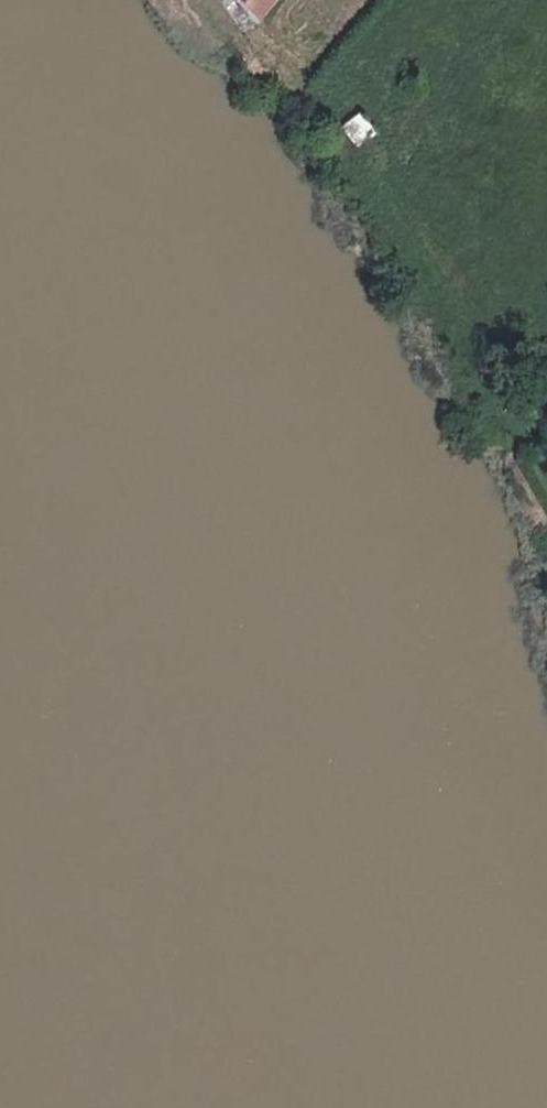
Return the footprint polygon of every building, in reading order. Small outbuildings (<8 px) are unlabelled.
[(274,27),(294,0),(246,0),(274,27)] [(368,139),(353,114),(337,124),(351,148),(368,139)]
